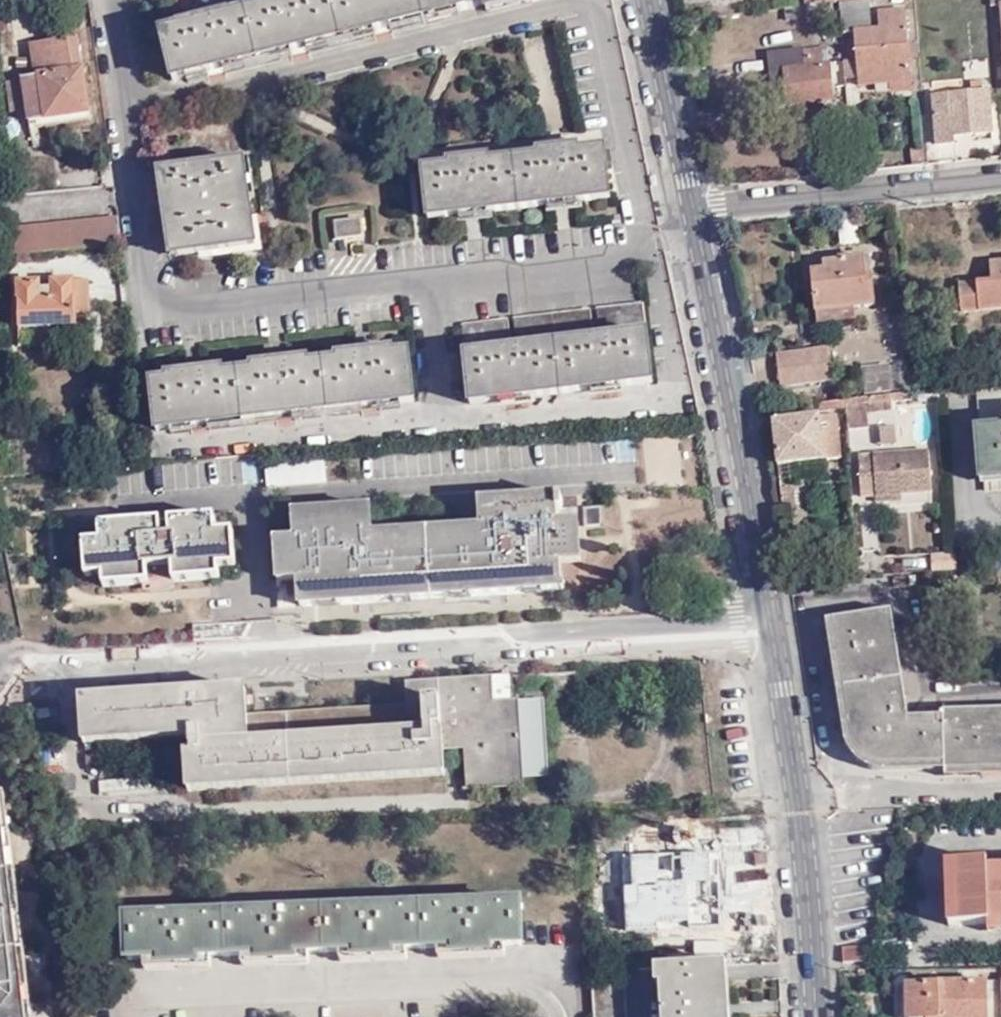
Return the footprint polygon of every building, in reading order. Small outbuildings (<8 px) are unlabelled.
[(162,28),(172,76),(507,0),(287,0),(162,28)] [(838,1),(841,32),(854,30),(857,58),(858,77),(889,73),(890,83),(911,80),(909,58),(909,53),(905,53),(903,42),(908,42),(905,8),(877,12),(878,28),(865,29),(862,0),(855,0),(838,1)] [(46,124),(89,120),(84,69),(79,70),(76,38),(32,42),(36,78),(22,79),(25,109),(28,146),(38,145),(36,125),(46,124)] [(909,58),(919,57),(918,41),(908,42),(903,42),(905,53),(909,53),(909,58)] [(830,81),(845,81),(845,79),(844,65),(829,67),(827,51),(804,52),(803,48),(768,51),(773,105),(832,100),(830,81)] [(844,65),(845,79),(858,77),(857,58),(843,59),(844,65)] [(889,73),(858,77),(859,86),(890,83),(889,73)] [(9,110),(25,109),(22,79),(6,80),(9,110)] [(955,143),(955,136),(992,132),(989,91),(984,91),(983,82),(972,82),(973,92),(933,95),(937,145),(955,143)] [(47,136),(90,132),(89,120),(46,124),(47,136)] [(608,197),(603,147),(422,168),(426,218),(608,197)] [(250,225),(243,155),(158,165),(165,235),(172,235),(173,249),(244,240),(243,226),(250,225)] [(359,234),(358,218),(333,220),(335,236),(359,234)] [(120,247),(117,221),(0,230),(0,258),(120,247)] [(811,276),(815,314),(851,311),(873,309),(869,258),(839,261),(839,266),(823,267),(823,275),(811,276)] [(990,266),(991,283),(960,284),(961,310),(1000,307),(1000,265),(990,266)] [(52,280),(52,288),(38,288),(38,281),(20,281),(19,300),(16,299),(16,324),(75,324),(75,313),(87,313),(87,279),(52,280)] [(593,338),(590,311),(515,319),(518,349),(510,349),(508,320),(462,325),(470,403),(653,381),(642,304),(597,309),(600,338),(593,338)] [(815,314),(816,327),(853,323),(851,311),(815,314)] [(774,353),(777,383),(831,378),(828,347),(774,353)] [(412,402),(408,356),(152,385),(156,432),(412,402)] [(895,363),(896,388),(908,388),(905,362),(895,363)] [(864,391),(896,388),(895,363),(861,365),(864,391)] [(979,392),(988,491),(1000,491),(1000,390),(979,392)] [(896,394),(847,398),(848,404),(890,400),(897,399),(896,394)] [(890,400),(848,404),(850,426),(865,425),(864,409),(890,407),(890,400)] [(780,467),(846,463),(841,417),(776,423),(780,467)] [(892,422),(878,424),(880,444),(894,443),(892,422)] [(929,492),(927,449),(858,453),(861,496),(876,495),(901,494),(929,492)] [(803,510),(802,490),(782,492),(783,510),(803,510)] [(901,494),(876,495),(877,502),(902,501),(901,494)] [(273,546),(274,588),(296,588),(296,611),(557,599),(556,574),(574,573),(572,516),(556,517),(555,505),(476,507),(476,535),(368,541),(367,514),(293,517),(292,545),(273,546)] [(599,534),(598,519),(583,519),(583,534),(599,534)] [(296,588),(274,588),(275,612),(296,611),(296,588)] [(948,712),(948,714),(943,715),(943,717),(913,718),(895,611),(837,620),(841,646),(836,647),(839,663),(843,662),(849,661),(851,671),(846,673),(854,725),(861,723),(863,740),(856,741),(860,753),(866,759),(878,764),(946,763),(947,771),(1000,769),(1000,710),(948,712)] [(490,705),(488,681),(404,684),(406,708),(246,714),(244,690),(80,700),(82,742),(195,737),(196,754),(192,754),(192,789),(447,776),(446,751),(471,750),(473,783),(547,779),(541,701),(490,705)] [(854,725),(856,741),(863,740),(861,723),(854,725)] [(0,812),(0,1016),(23,1016),(0,812)] [(685,822),(650,823),(650,828),(638,827),(639,844),(684,843),(685,822)] [(688,851),(688,889),(702,889),(701,904),(732,903),(730,851),(688,851)] [(989,865),(988,858),(949,859),(950,922),(991,922),(1000,922),(1000,865),(989,865)] [(702,889),(688,889),(688,905),(701,904),(702,889)] [(523,951),(522,908),(127,920),(127,961),(154,962),(155,964),(196,964),(196,959),(255,958),(255,962),(299,962),(298,956),(359,954),(359,960),(397,959),(399,954),(455,952),(456,955),(494,956),(494,951),(523,951)] [(991,922),(991,930),(1000,930),(1000,922),(991,922)] [(730,966),(661,970),(663,1016),(732,1016),(730,966)] [(630,972),(596,975),(597,1016),(632,1016),(630,972)] [(911,981),(911,1016),(1000,1016),(1000,979),(911,981)]
